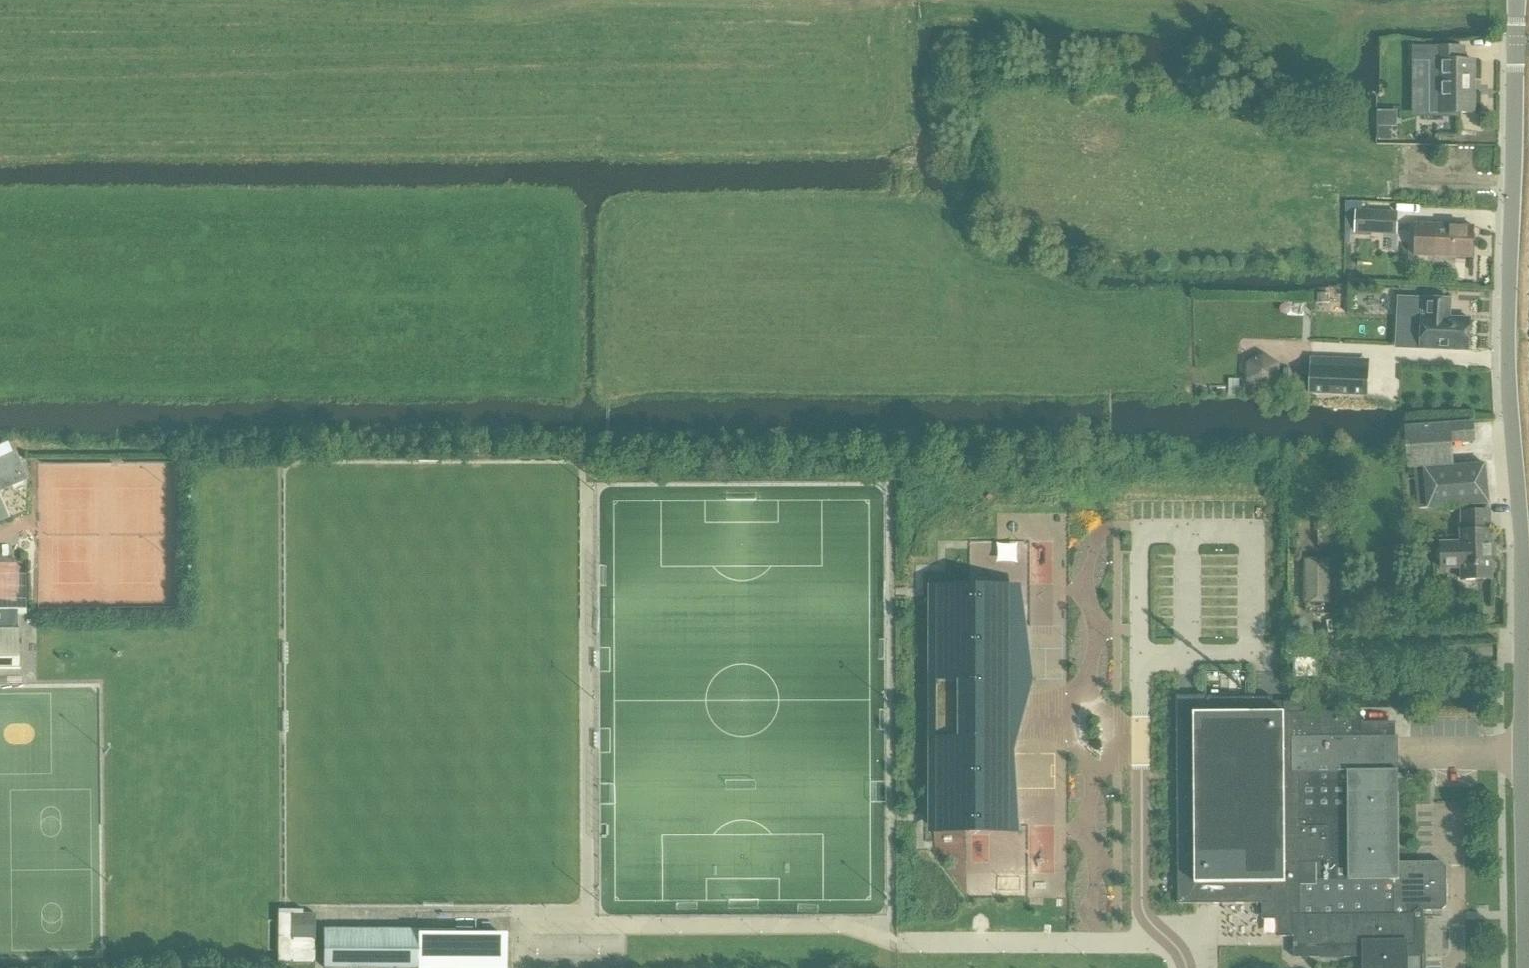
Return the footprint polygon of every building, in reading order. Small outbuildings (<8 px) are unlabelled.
[(1436,48),(1415,47),(1415,61),(1414,113),(1430,113),(1471,113),(1475,113),(1476,61),(1466,61),(1466,48),(1436,48)] [(1377,117),(1377,123),(1377,127),(1394,127),(1394,115),(1377,115),(1377,117)] [(1397,234),(1397,229),(1397,214),(1358,213),(1357,233),(1397,234)] [(1475,226),(1437,225),(1417,224),(1416,255),(1473,258),(1475,226)] [(1412,318),(1411,349),(1469,351),(1470,319),(1450,318),(1451,300),(1399,298),(1398,317),(1412,318)] [(1311,368),(1310,392),(1310,394),(1367,396),(1368,370),(1311,368)] [(1453,443),(1476,441),(1474,423),(1407,428),(1410,469),(1426,468),(1427,480),(1421,481),(1422,498),(1428,497),(1429,509),(1491,504),(1487,464),(1455,466),(1453,443)] [(27,479),(15,454),(0,460),(0,491),(27,479)] [(9,518),(0,498),(0,522),(9,518)] [(1493,529),(1491,529),(1491,510),(1463,511),(1463,530),(1462,530),(1463,542),(1443,542),(1443,550),(1440,552),(1440,558),(1443,560),(1443,568),(1463,567),(1463,579),(1494,579),(1493,529)] [(1318,547),(1338,546),(1337,522),(1318,523),(1318,547)] [(1332,604),(1332,559),(1304,559),(1305,604),(1332,604)] [(935,678),(930,678),(930,741),(935,741),(935,830),(967,830),(969,830),(1015,830),(1013,798),(1013,792),(1011,751),(1019,719),(1029,680),(1018,589),(1015,589),(970,589),(969,589),(935,589),(935,678)] [(17,630),(16,630),(16,610),(0,610),(0,664),(17,664),(17,630)] [(1177,697),(1177,774),(1177,782),(1177,809),(1177,813),(1178,874),(1178,894),(1178,905),(1194,904),(1245,904),(1264,904),(1265,911),(1272,918),(1278,918),(1278,920),(1279,937),(1294,937),(1294,940),(1294,958),(1296,958),(1364,958),(1364,967),(1408,967),(1408,955),(1424,955),(1424,958),(1425,958),(1424,911),(1442,911),(1448,906),(1447,867),(1442,862),(1418,862),(1399,862),(1399,772),(1399,770),(1360,770),(1294,772),(1293,738),(1293,703),(1284,703),(1273,703),(1273,702),(1273,698),(1255,698),(1248,698),(1246,698),(1231,698),(1207,698),(1206,698),(1206,696),(1203,696),(1197,696),(1194,696),(1177,697)] [(1303,703),(1293,703),(1293,738),(1355,737),(1354,731),(1363,731),(1363,722),(1363,711),(1354,711),(1303,712),(1303,703)] [(1355,737),(1293,738),(1294,772),(1360,770),(1399,770),(1399,736),(1396,736),(1391,736),(1391,722),(1363,722),(1363,731),(1354,731),(1355,737)] [(277,947),(277,964),(315,964),(315,914),(302,914),(302,911),(279,911),(278,911),(278,914),(277,947)] [(324,934),(324,967),(506,967),(503,967),(504,941),(504,936),(497,936),(454,936),(454,930),(417,930),(417,935),(324,934)]
